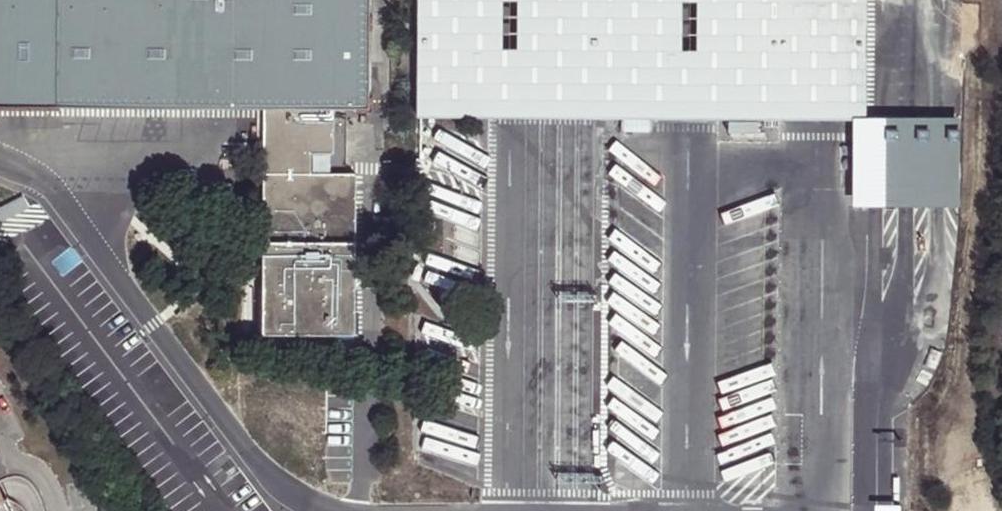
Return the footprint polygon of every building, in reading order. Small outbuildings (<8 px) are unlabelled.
[(53,108),(52,0),(0,0),(0,108),(53,108)] [(331,109),(367,110),(367,0),(52,0),(53,108),(263,109),(331,109)] [(467,10),(474,1),(474,0),(455,0),(467,10)] [(329,156),(331,109),(263,109),(261,336),(352,336),(354,177),(309,178),(308,155),(329,156)] [(875,122),(863,122),(853,122),(854,208),(876,207),(907,207),(941,207),(963,206),(962,121),(938,121),(906,121),(875,122)] [(10,498),(7,499),(0,484),(0,510),(16,510),(10,498)]
